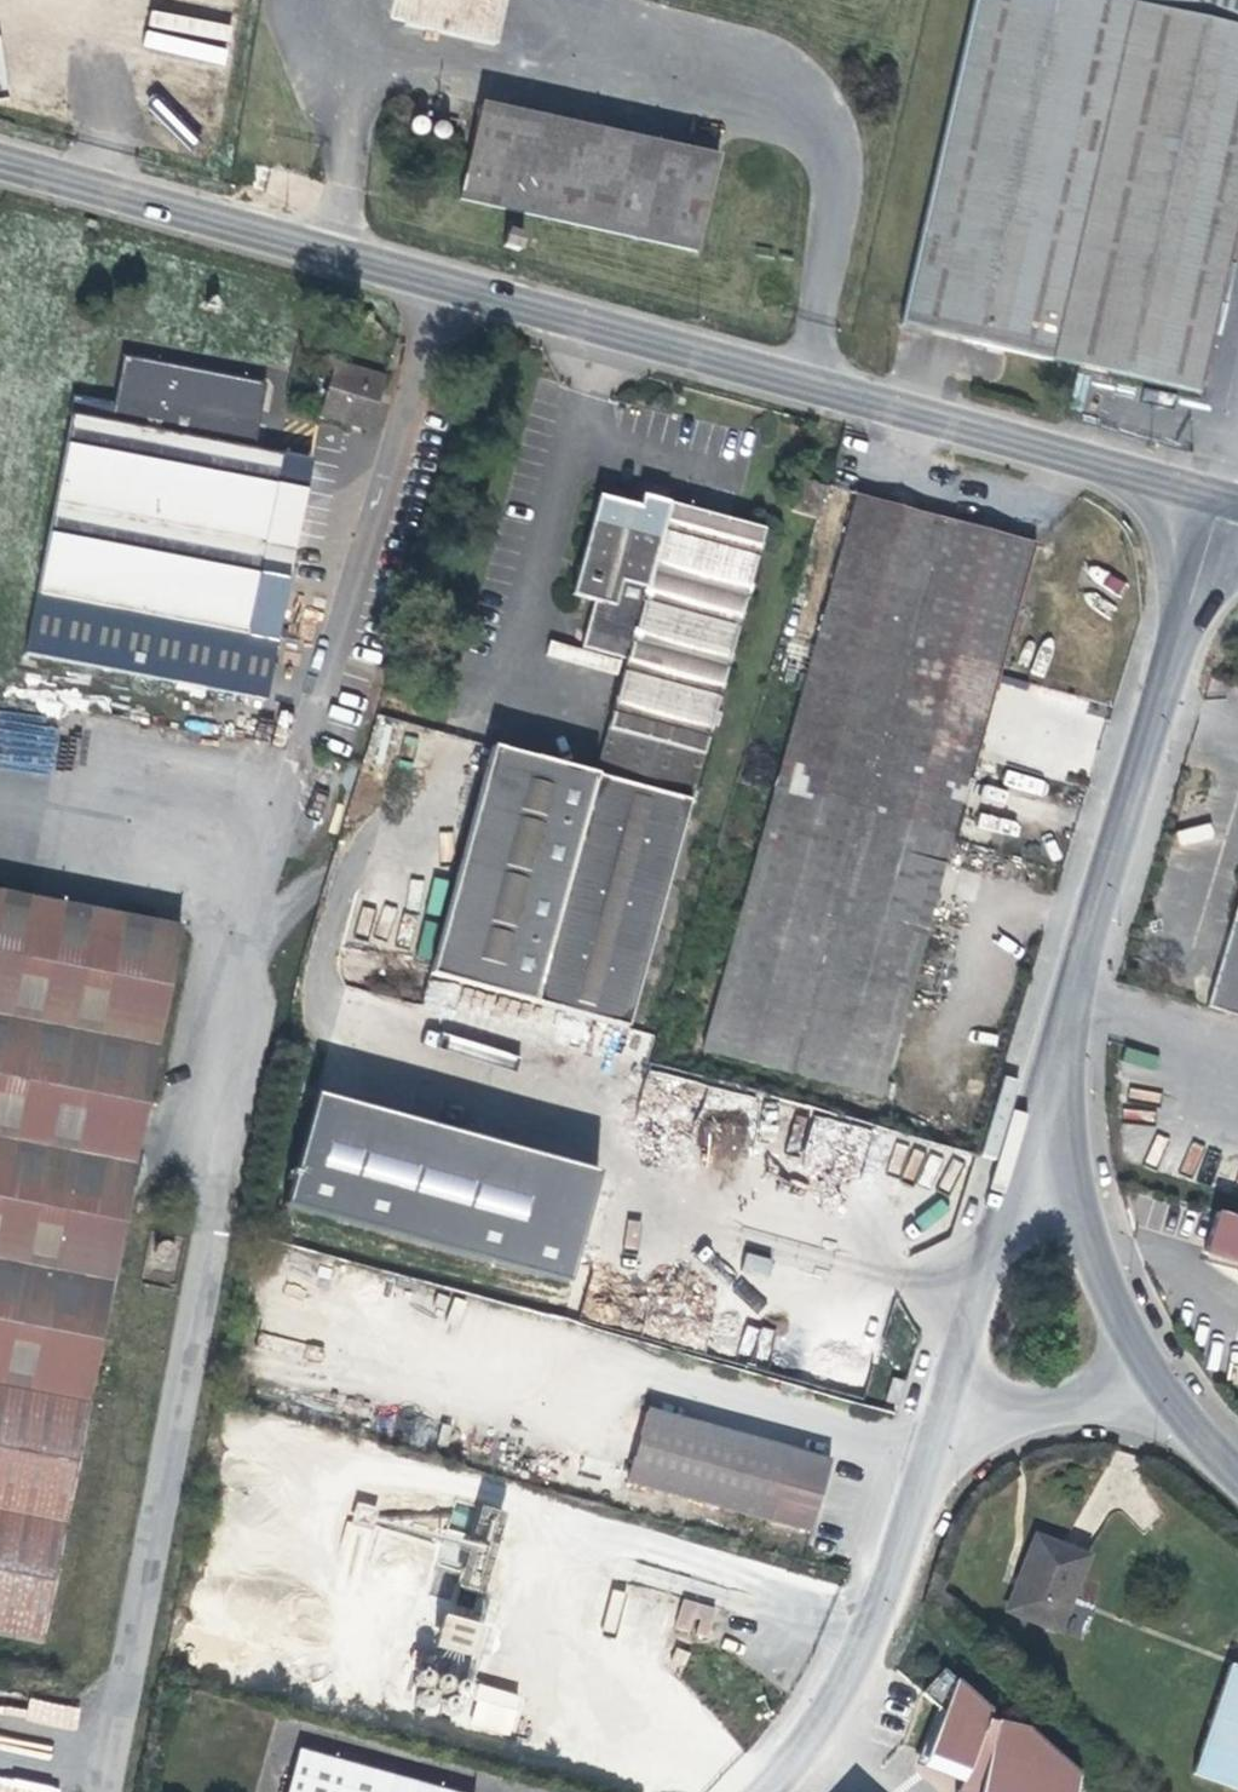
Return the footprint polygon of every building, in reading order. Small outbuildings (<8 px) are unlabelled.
[(384,20),(492,45),(503,0),(388,0),(384,20)] [(1231,240),(1237,208),(1237,26),(1121,0),(974,0),(969,21),(934,175),(899,325),(1197,393),(1231,240)] [(1237,26),(1237,0),(1121,0),(1237,26)] [(479,107),(457,200),(695,255),(716,162),(479,107)] [(506,231),(502,245),(517,250),(522,235),(506,231)] [(276,485),(281,453),(252,447),(265,383),(123,354),(113,401),(71,394),(68,414),(71,415),(25,653),(263,699),(275,640),(246,634),(257,574),(287,580),(304,490),(276,485)] [(380,377),(334,361),(319,410),(366,427),(380,377)] [(310,460),(281,453),(276,485),(304,490),(310,460)] [(505,693),(428,969),(628,1026),(763,526),(643,494),(641,504),(598,494),(571,591),(589,597),(576,643),(623,659),(606,723),(505,693)] [(856,494),(774,788),(946,836),(1028,540),(856,494)] [(246,634),(275,640),(287,580),(257,574),(246,634)] [(946,836),(774,788),(702,1049),(875,1098),(946,836)] [(1211,823),(1177,829),(1180,845),(1214,839),(1211,823)] [(1202,1006),(1237,1017),(1237,888),(1202,1006)] [(0,892),(0,1635),(37,1642),(97,1340),(178,927),(0,892)] [(603,1168),(318,1090),(287,1201),(575,1281),(603,1168)] [(1211,1209),(1199,1251),(1237,1261),(1237,1217),(1211,1209)] [(746,1252),(741,1269),(768,1276),(772,1259),(746,1252)] [(641,1412),(620,1487),(809,1540),(825,1468),(641,1412)] [(536,1466),(494,1453),(490,1468),(533,1479),(536,1466)] [(496,1522),(482,1519),(462,1581),(478,1585),(496,1522)] [(1058,1585),(1068,1590),(1084,1552),(1035,1530),(1005,1601),(1045,1619),(1058,1585)] [(1055,1623),(1068,1590),(1058,1585),(1045,1619),(1055,1623)] [(688,1623),(693,1608),(679,1604),(671,1633),(685,1637),(688,1623)] [(711,1614),(693,1608),(688,1623),(696,1625),(707,1629),(711,1614)] [(485,1629),(445,1619),(437,1649),(478,1659),(485,1629)] [(703,1642),(707,1629),(696,1625),(692,1639),(703,1642)] [(983,1791),(1071,1791),(1075,1778),(1027,1729),(990,1725),(990,1712),(942,1666),(919,1689),(941,1712),(929,1757),(963,1769),(986,1776),(983,1791)] [(1237,1791),(1237,1790),(1237,1672),(1219,1666),(1185,1777),(1237,1791)] [(471,1684),(416,1670),(413,1685),(465,1700),(471,1684)] [(515,1695),(481,1685),(470,1724),(505,1733),(515,1695)] [(433,1694),(418,1690),(414,1706),(429,1709),(433,1694)] [(457,1700),(442,1697),(438,1712),(454,1716),(457,1700)] [(297,1751),(285,1791),(446,1791),(297,1751)] [(986,1776),(963,1769),(958,1791),(983,1791),(986,1776)]
